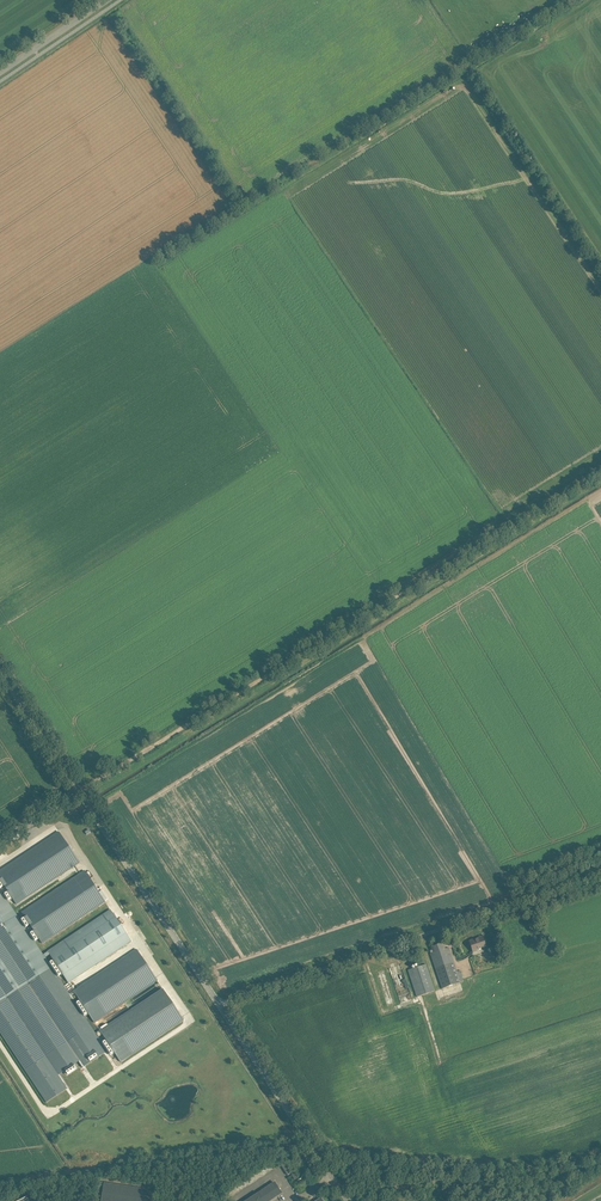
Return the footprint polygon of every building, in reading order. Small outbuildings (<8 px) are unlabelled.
[(16,904),(79,863),(59,832),(0,871),(0,880),(5,888),(7,891),(16,904)] [(33,930),(42,944),(105,902),(84,871),(22,912),(31,927),(33,930)] [(46,1103),(68,1088),(59,1074),(79,1061),(83,1068),(107,1051),(98,1037),(102,1034),(100,1030),(95,1033),(73,1000),(78,997),(74,991),(69,994),(45,958),(49,955),(47,952),(43,955),(28,932),(33,930),(31,927),(26,929),(2,893),(7,891),(5,888),(0,890),(0,891),(0,1033),(46,1103)] [(110,910),(47,952),(49,955),(68,983),(131,941),(110,910)] [(485,946),(482,938),(475,940),(475,939),(469,941),(473,952),(477,951),(477,949),(485,946)] [(457,972),(450,953),(449,948),(445,949),(443,943),(431,947),(432,953),(430,954),(442,989),(464,981),(462,977),(463,977),(460,970),(457,972)] [(136,949),(74,991),(78,997),(94,1022),(157,981),(136,949)] [(435,991),(426,964),(408,970),(417,997),(435,991)] [(163,989),(100,1030),(102,1034),(121,1062),(184,1020),(163,989)] [(291,1173),(284,1162),(281,1165),(287,1175),(291,1173)] [(282,1193),(275,1181),(245,1200),(270,1200),(282,1193)] [(152,1190),(103,1183),(101,1200),(150,1200),(152,1190)]
